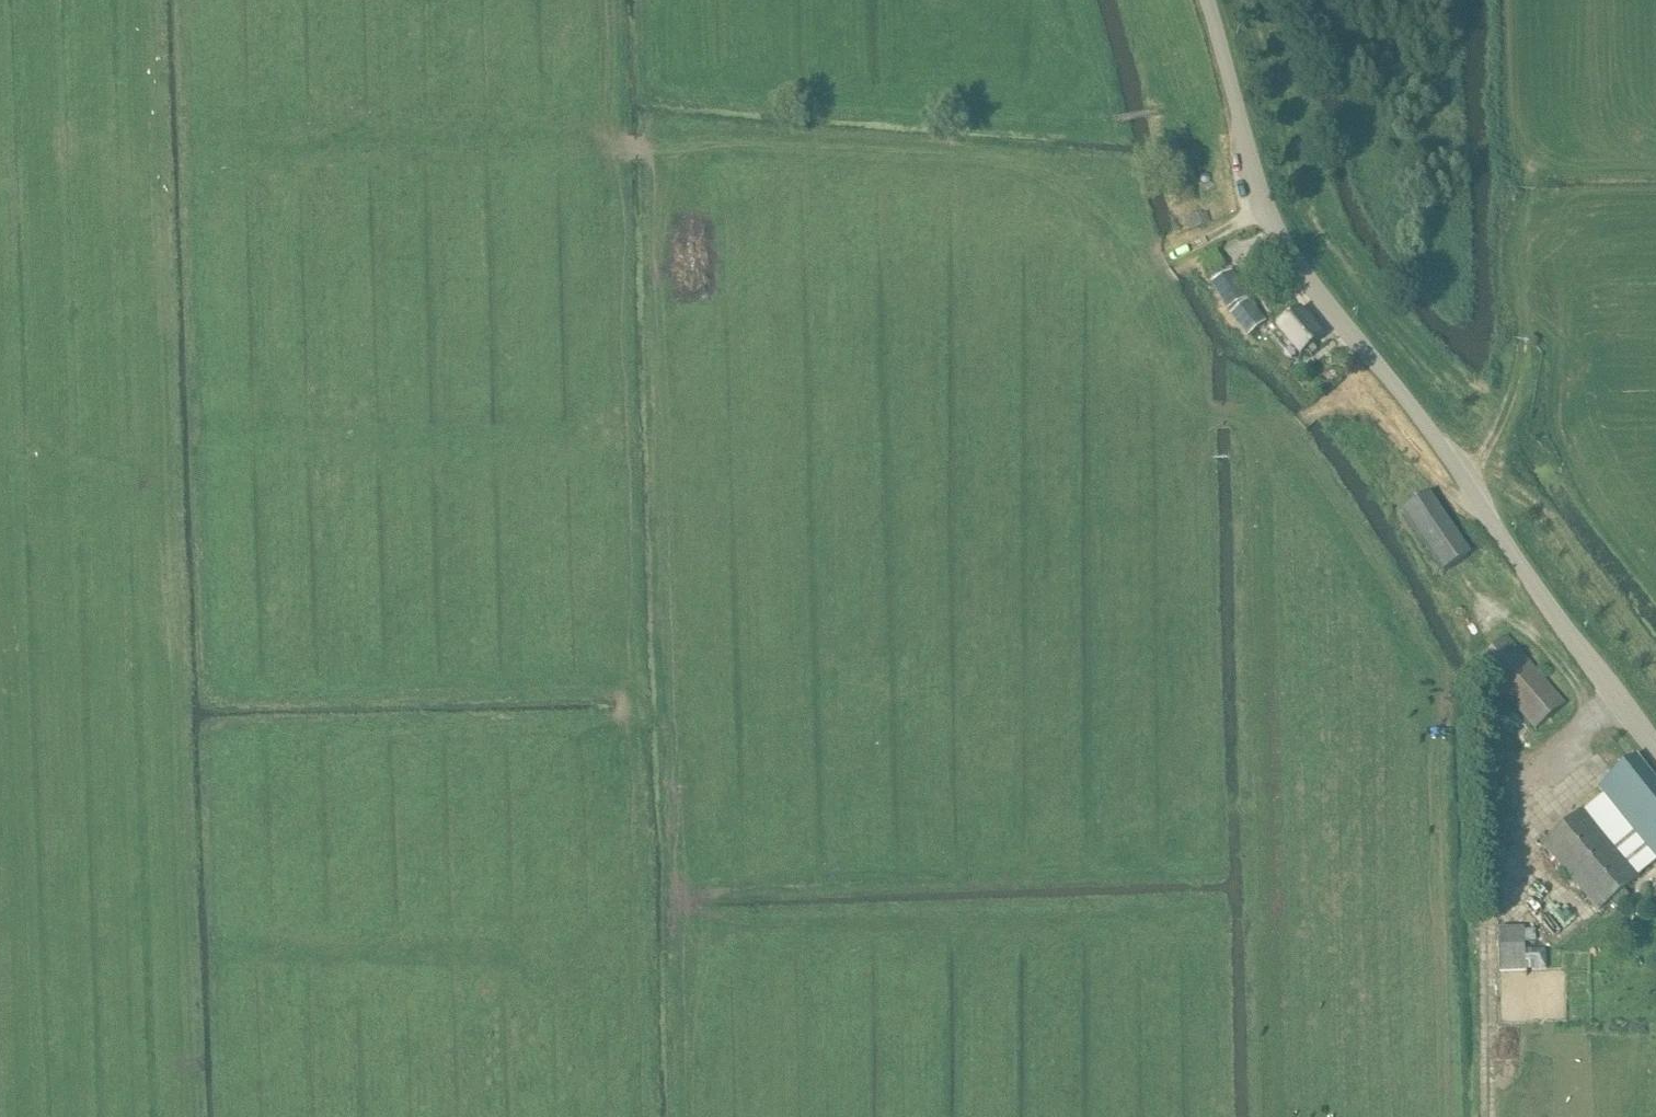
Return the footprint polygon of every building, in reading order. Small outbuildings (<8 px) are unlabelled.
[(1226,311),(1247,299),(1231,272),(1211,284),(1226,311)] [(1248,336),(1265,322),(1248,301),(1231,316),(1248,336)] [(1301,356),(1323,337),(1299,309),(1277,328),(1301,356)] [(1444,572),(1455,565),(1471,554),(1430,493),(1403,511),(1444,572)] [(1535,729),(1566,703),(1507,636),(1477,662),(1535,729)] [(1544,842),(1596,909),(1641,873),(1655,861),(1655,778),(1637,754),(1616,773),(1598,787),(1603,793),(1584,809),(1544,842)] [(1500,970),(1526,969),(1524,927),(1499,928),(1500,970)]
